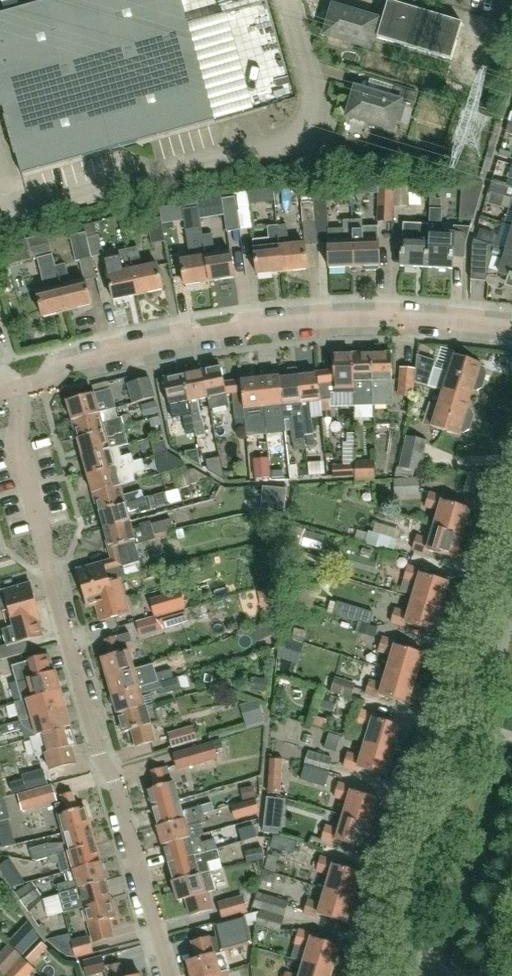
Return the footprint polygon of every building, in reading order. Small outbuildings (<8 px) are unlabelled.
[(215,120),(182,0),(47,0),(0,13),(0,96),(22,174),(215,120)] [(388,1),(378,37),(377,38),(452,60),(463,23),(388,1)] [(382,20),(334,6),(325,35),(370,48),(374,36),(378,37),(382,20)] [(391,98),(356,87),(348,116),(393,130),(401,101),(415,105),(418,93),(395,86),(391,98)] [(256,105),(290,101),(288,88),(255,92),(256,105)] [(392,210),(393,180),(379,180),(378,222),(392,223),(392,210)] [(408,180),(393,180),(392,210),(407,211),(408,180)] [(350,182),(340,183),(341,194),(351,194),(350,182)] [(494,182),(491,193),(504,197),(508,186),(494,182)] [(466,183),(463,219),(475,219),(486,184),(466,183)] [(301,191),(302,222),(316,221),(313,186),(306,187),(306,190),(301,191)] [(326,186),(313,186),(316,221),(328,220),(326,186)] [(504,197),(491,193),(487,204),(501,208),(504,197)] [(235,195),(240,230),(251,229),(247,194),(235,195)] [(240,230),(235,195),(222,197),(226,231),(240,230)] [(184,220),(182,210),(198,207),(198,202),(177,205),(179,221),(184,220)] [(202,235),(203,235),(198,207),(182,210),(184,220),(190,258),(181,259),(185,285),(210,281),(202,235)] [(429,231),(427,267),(453,269),(454,257),(466,258),(467,244),(472,227),(455,226),(455,232),(442,232),(443,209),(431,208),(430,231),(429,231)] [(165,241),(161,218),(147,220),(151,244),(165,241)] [(355,266),(353,219),(343,220),(344,229),(328,230),(330,268),(355,266)] [(353,219),(355,266),(380,265),(378,227),(363,227),(362,219),(353,219)] [(402,266),(427,267),(429,231),(429,223),(405,222),(402,266)] [(283,271),(308,268),(305,242),(289,244),(287,223),(277,225),(283,271)] [(283,271),(277,225),(268,226),(269,238),(253,240),(254,248),(257,274),(283,271)] [(477,240),(511,251),(511,236),(511,240),(493,234),(494,233),(480,229),(477,240)] [(92,257),(86,231),(69,235),(76,262),(92,257)] [(37,292),(43,317),(68,311),(57,266),(55,266),(47,233),(26,239),(32,260),(37,259),(45,290),(37,292)] [(211,233),(203,235),(202,235),(210,281),(235,277),(231,251),(214,254),(211,233)] [(99,235),(88,238),(93,257),(103,255),(99,235)] [(477,240),(473,245),(472,280),(487,281),(494,257),(504,261),(501,274),(511,277),(509,285),(511,285),(511,251),(477,240)] [(129,249),(139,294),(164,288),(158,263),(143,267),(138,247),(129,249)] [(139,294),(129,249),(120,251),(125,271),(109,274),(115,300),(139,294)] [(66,264),(57,266),(68,311),(92,305),(86,280),(71,284),(66,264)] [(374,405),(373,352),(353,353),(354,394),(354,404),(355,404),(355,406),(374,405)] [(391,352),(373,352),(374,405),(392,405),(391,352)] [(323,419),(332,418),(330,396),(354,394),(353,353),(334,353),(335,371),(319,372),(321,401),(323,419)] [(436,361),(417,354),(415,382),(443,391),(471,400),(474,389),(477,390),(483,387),(487,373),(484,367),(481,366),(482,364),(454,355),(448,372),(434,368),(436,361)] [(221,366),(202,370),(207,397),(210,410),(229,406),(226,393),(228,392),(232,392),(234,419),(246,417),(242,381),(225,383),(221,366)] [(288,376),(280,377),(285,419),(290,419),(293,442),(305,441),(305,435),(299,375),(298,375),(297,367),(288,368),(288,376)] [(413,391),(415,369),(401,368),(399,390),(413,391)] [(202,370),(184,374),(193,420),(195,430),(196,436),(205,434),(198,399),(207,397),(202,370)] [(319,372),(299,375),(305,435),(313,434),(310,402),(320,401),(321,401),(319,372)] [(193,420),(184,374),(164,378),(170,405),(180,403),(186,432),(195,430),(193,420)] [(129,383),(134,403),(155,397),(150,377),(129,383)] [(285,419),(280,377),(261,379),(266,434),(268,452),(280,451),(277,420),(285,419)] [(261,379),(242,381),(246,417),(247,426),(248,435),(253,435),(266,434),(261,379)] [(73,420),(100,413),(116,408),(110,388),(68,400),(73,420)] [(471,400),(443,391),(438,404),(431,402),(425,423),(460,434),(461,431),(464,432),(470,429),(475,415),(471,409),(468,408),(471,400)] [(154,402),(144,405),(147,416),(157,413),(154,402)] [(100,413),(73,420),(78,437),(124,424),(122,417),(103,422),(100,413)] [(157,417),(148,420),(150,428),(159,426),(157,417)] [(246,417),(234,419),(235,427),(247,426),(246,417)] [(124,424),(78,437),(83,456),(119,446),(128,444),(125,434),(126,433),(124,424)] [(314,435),(306,436),(306,441),(307,446),(315,445),(314,435)] [(407,436),(400,468),(420,472),(426,441),(407,436)] [(161,454),(168,452),(167,451),(165,441),(152,444),(155,455),(161,454)] [(119,446),(83,456),(88,475),(135,462),(132,453),(121,456),(119,446)] [(198,449),(185,451),(186,456),(200,465),(198,449)] [(208,470),(225,481),(220,457),(206,460),(208,470)] [(268,457),(253,459),(255,480),(270,478),(270,470),(268,457)] [(135,462),(88,475),(93,493),(120,485),(135,481),(133,474),(152,469),(149,458),(135,462)] [(354,477),(354,465),(333,466),(333,478),(354,477)] [(355,481),(375,480),(375,479),(375,465),(355,466),(355,481)] [(186,467),(181,468),(187,486),(208,481),(207,477),(194,469),(188,471),(186,467)] [(282,469),(270,470),(270,478),(283,477),(282,469)] [(420,495),(418,477),(394,479),(395,497),(420,495)] [(120,485),(93,493),(99,511),(144,498),(142,489),(123,495),(120,485)] [(283,513),(285,489),(261,487),(259,511),(283,513)] [(437,525),(464,533),(472,508),(444,500),(446,496),(433,492),(428,507),(441,511),(437,525)] [(165,493),(144,498),(99,511),(103,529),(130,521),(127,511),(139,508),(140,513),(169,505),(165,493)] [(133,531),(130,521),(103,529),(109,549),(136,541),(137,545),(157,539),(156,535),(175,531),(172,519),(151,524),(150,522),(139,524),(140,529),(133,531)] [(464,533),(437,525),(433,539),(420,535),(415,550),(428,554),(430,550),(457,558),(464,533)] [(301,547),(306,529),(294,526),(289,544),(301,547)] [(183,529),(176,531),(178,539),(185,537),(183,529)] [(398,539),(368,531),(364,544),(386,550),(394,553),(398,539)] [(109,549),(112,560),(78,569),(83,589),(121,579),(143,573),(140,561),(141,561),(137,545),(136,541),(109,549)] [(382,564),(394,568),(398,554),(394,553),(386,550),(382,564)] [(298,561),(318,567),(320,558),(300,552),(298,561)] [(415,598),(442,606),(450,582),(422,574),(423,569),(410,565),(406,580),(419,583),(415,598)] [(126,596),(121,579),(83,589),(88,607),(97,604),(101,620),(126,613),(121,597),(126,596)] [(0,612),(37,602),(31,582),(0,591),(0,612)] [(276,588),(263,591),(267,606),(280,603),(276,588)] [(154,616),(185,607),(180,591),(149,600),(154,616)] [(442,606),(415,598),(410,612),(397,608),(393,623),(406,627),(407,623),(435,631),(442,606)] [(374,612),(337,601),(336,603),(331,601),(327,612),(358,622),(370,625),(374,612)] [(2,630),(6,646),(44,636),(40,621),(42,620),(37,602),(0,612),(5,629),(2,630)] [(185,613),(156,621),(159,631),(188,622),(185,613)] [(156,621),(155,617),(137,622),(141,636),(159,631),(156,621)] [(267,622),(250,630),(255,640),(271,632),(267,622)] [(358,622),(355,631),(374,637),(377,627),(370,625),(358,622)] [(294,628),(292,639),(303,642),(306,631),(294,628)] [(102,657),(108,677),(135,670),(135,669),(129,649),(127,641),(119,644),(117,636),(106,639),(111,655),(102,657)] [(389,670),(416,678),(424,653),(397,645),(398,641),(384,637),(380,651),(394,655),(389,670)] [(50,655),(12,665),(21,700),(60,689),(55,671),(54,671),(50,655)] [(135,669),(135,670),(108,677),(113,695),(173,678),(171,670),(157,674),(157,673),(156,674),(153,664),(135,669)] [(416,678),(389,670),(385,684),(371,680),(367,695),(381,699),(382,695),(409,703),(416,678)] [(173,678),(113,695),(118,714),(145,706),(145,707),(154,704),(151,692),(159,690),(160,695),(181,689),(178,677),(173,679),(173,678)] [(331,677),(326,692),(337,696),(348,699),(353,685),(331,677)] [(251,678),(250,690),(266,692),(267,679),(251,678)] [(21,700),(14,702),(19,721),(66,708),(60,689),(21,700)] [(337,696),(326,692),(323,691),(318,705),(333,710),(337,696)] [(257,700),(242,705),(248,726),(263,722),(257,700)] [(145,706),(118,714),(123,731),(132,729),(136,745),(157,740),(152,724),(161,721),(156,704),(154,704),(145,707),(145,706)] [(19,721),(1,726),(3,734),(23,728),(26,738),(30,737),(71,726),(66,708),(19,721)] [(367,742),(394,751),(402,726),(374,718),(376,713),(362,709),(358,724),(372,728),(367,742)] [(71,726),(30,737),(35,757),(45,754),(50,770),(76,763),(71,747),(76,745),(71,726)] [(193,726),(168,733),(172,748),(197,741),(193,726)] [(220,739),(213,742),(215,750),(222,747),(220,739)] [(213,742),(173,754),(178,771),(218,759),(215,750),(213,742)] [(394,751),(367,742),(363,756),(350,752),(345,767),(359,771),(360,768),(387,776),(394,751)] [(309,765),(329,771),(332,758),(309,751),(305,764),(309,765)] [(270,760),(269,772),(281,773),(282,761),(270,760)] [(304,765),(300,779),(325,786),(329,772),(304,765)] [(152,807),(180,800),(174,781),(172,782),(168,766),(162,768),(162,767),(152,770),(157,787),(147,789),(152,807)] [(22,779),(9,783),(12,793),(47,783),(42,769),(21,775),(22,779)] [(345,815),(373,823),(380,798),(353,790),(354,786),(340,782),(336,797),(349,801),(345,815)] [(52,784),(17,794),(22,811),(57,801),(52,784)] [(252,787),(241,789),(243,801),(254,799),(252,787)] [(64,832),(90,825),(85,806),(77,808),(72,792),(62,795),(64,802),(56,805),(58,814),(64,832)] [(267,798),(265,812),(282,814),(283,800),(267,798)] [(0,801),(0,821),(8,819),(9,819),(4,799),(0,801)] [(180,800),(152,807),(158,827),(204,814),(214,811),(212,802),(202,805),(183,810),(180,800)] [(254,800),(231,806),(235,819),(258,813),(254,800)] [(204,814),(158,827),(163,846),(200,835),(204,834),(201,822),(206,821),(204,814)] [(373,823),(345,815),(341,829),(328,825),(323,840),(336,844),(338,839),(365,847),(373,823)] [(3,849),(16,845),(8,819),(0,821),(0,838),(3,849)] [(96,844),(90,825),(64,832),(67,843),(45,844),(30,848),(33,859),(37,860),(49,857),(96,844)] [(253,825),(238,830),(242,842),(257,837),(253,825)] [(200,835),(163,846),(168,862),(217,848),(214,839),(201,842),(200,835)] [(297,842),(277,837),(274,849),(294,854),(297,842)] [(101,862),(96,844),(49,857),(50,863),(55,864),(58,863),(61,873),(65,872),(101,862)] [(247,863),(265,858),(262,847),(244,851),(247,863)] [(217,848),(168,862),(173,880),(210,870),(208,862),(220,859),(217,848)] [(326,889),(354,897),(362,872),(334,864),(335,860),(322,856),(318,871),(331,875),(326,889)] [(12,887),(26,883),(9,858),(0,864),(0,868),(12,887)] [(106,879),(101,862),(65,872),(67,881),(58,884),(60,892),(106,879)] [(272,884),(276,873),(262,869),(259,880),(272,884)] [(210,870),(173,880),(178,899),(187,897),(191,912),(212,906),(209,892),(215,890),(210,870)] [(111,898),(106,879),(60,892),(66,911),(84,906),(111,898)] [(32,882),(15,892),(24,906),(40,896),(32,882)] [(354,897),(326,889),(322,903),(309,899),(305,914),(318,918),(319,913),(347,922),(354,897)] [(260,910),(284,916),(288,901),(257,892),(253,907),(260,910)] [(243,895),(217,902),(222,920),(248,913),(243,895)] [(111,898),(84,906),(94,940),(112,934),(108,919),(117,917),(111,898)] [(256,924),(280,932),(284,916),(260,910),(256,924)] [(254,913),(246,916),(245,915),(213,924),(219,945),(211,947),(208,937),(191,942),(196,959),(188,961),(192,975),(208,975),(226,971),(229,970),(224,951),(253,943),(248,924),(253,923),(254,913)] [(39,937),(29,921),(9,942),(22,955),(39,937)] [(304,962),(332,969),(340,944),(312,936),(313,933),(300,930),(296,944),(308,948),(304,962)] [(68,956),(75,958),(70,940),(68,933),(48,939),(68,956)] [(75,958),(93,953),(88,935),(70,940),(75,958)] [(31,964),(48,947),(40,940),(24,957),(31,964)] [(6,974),(22,956),(9,944),(0,953),(0,972),(4,975),(5,975),(6,974)] [(6,974),(5,975),(6,975),(29,975),(35,970),(22,957),(6,974)] [(84,962),(88,975),(104,970),(106,975),(123,975),(119,963),(106,966),(104,957),(84,962)] [(304,962),(300,975),(330,975),(332,969),(304,962)]
